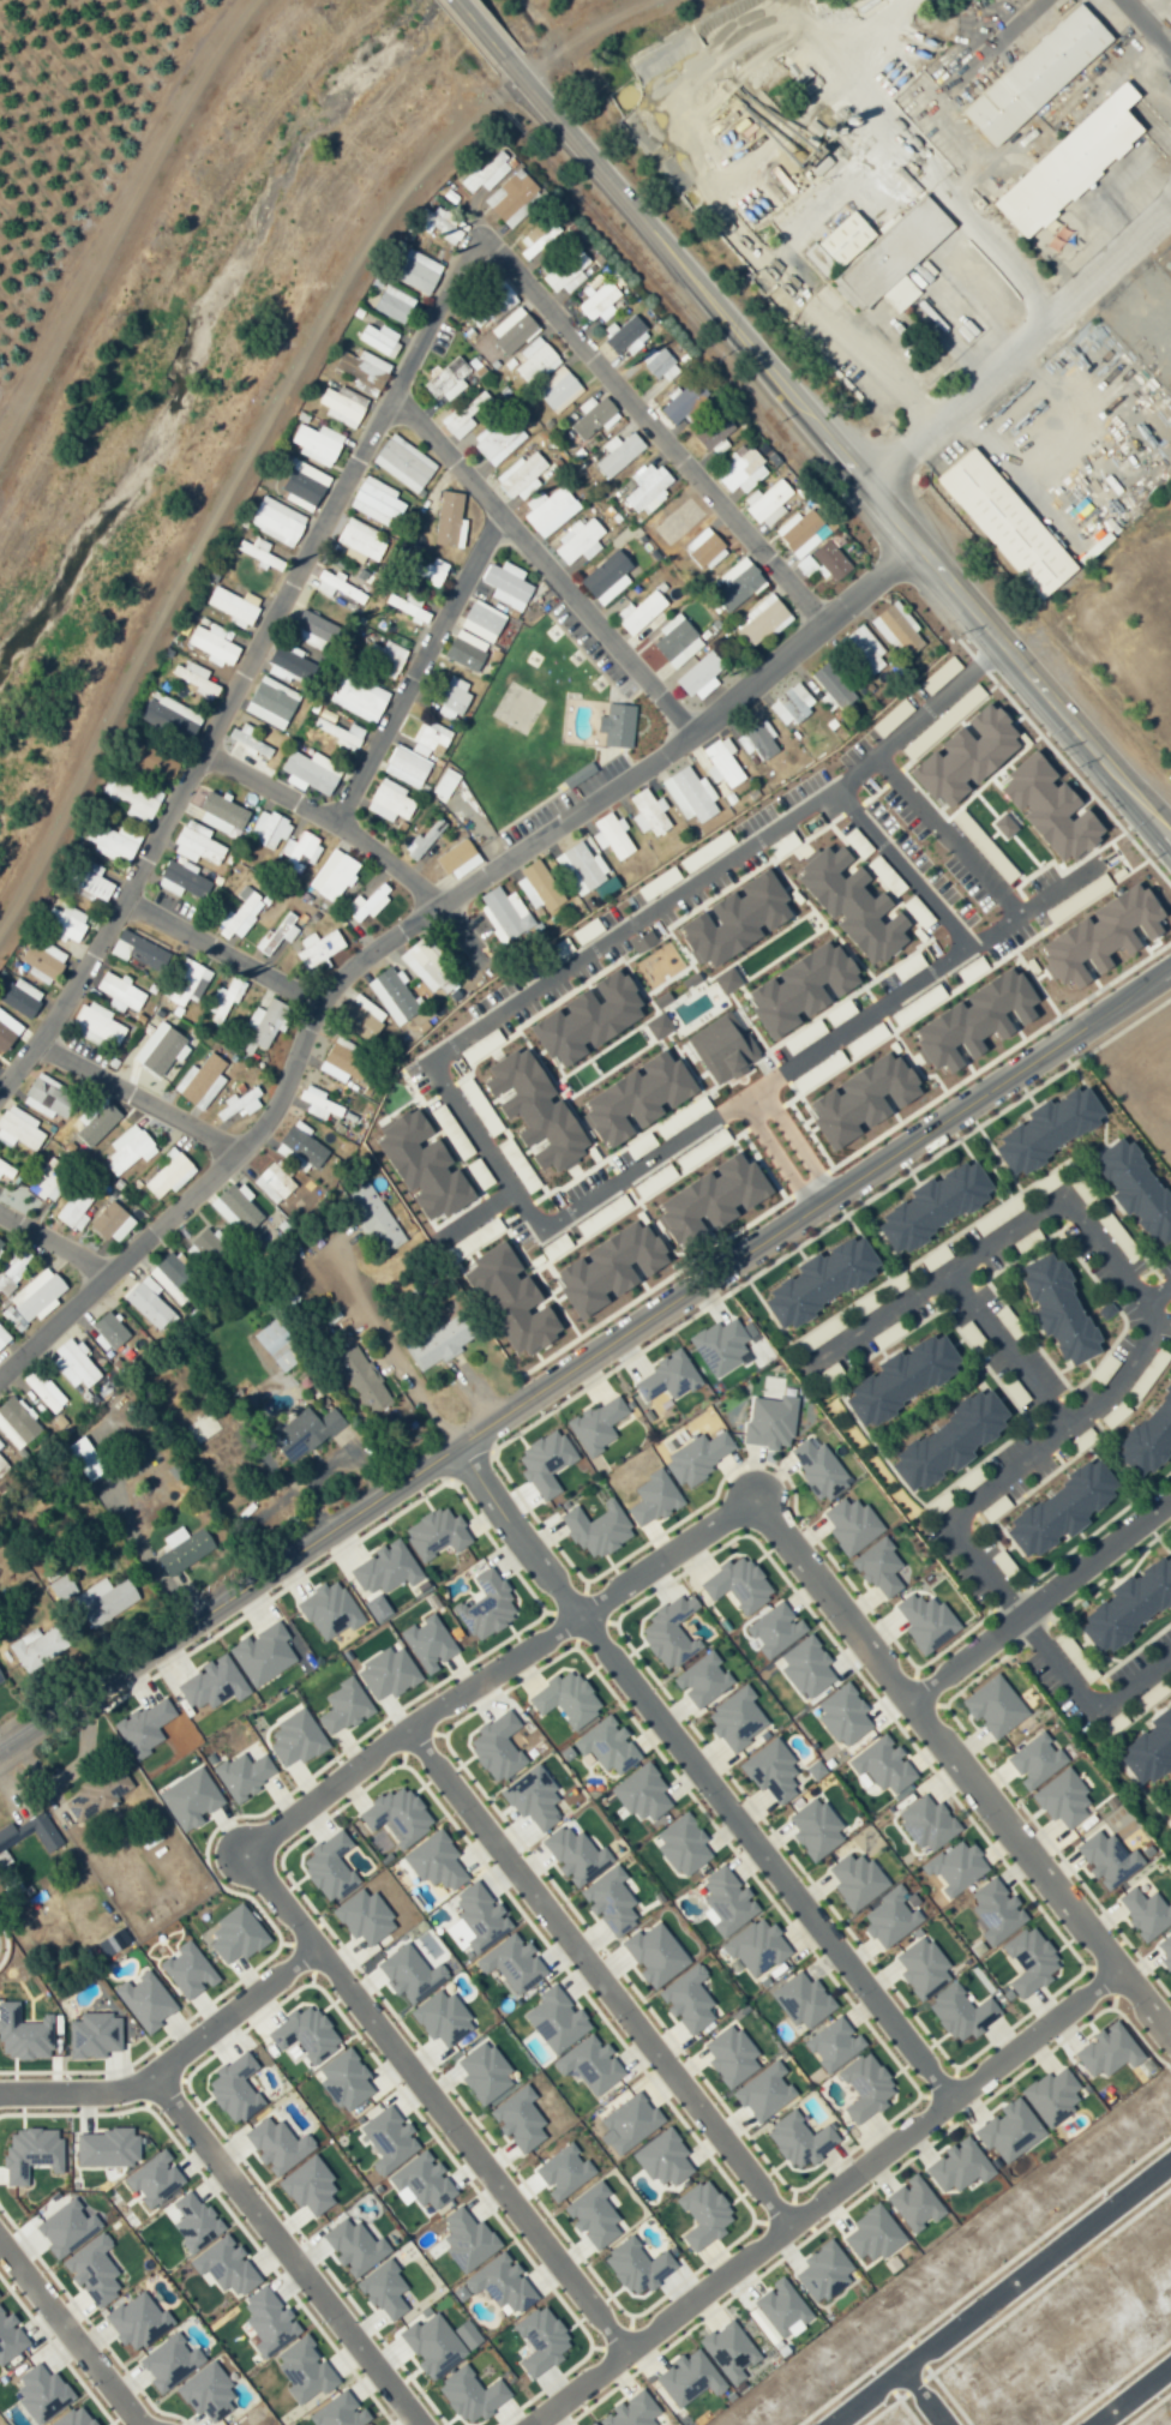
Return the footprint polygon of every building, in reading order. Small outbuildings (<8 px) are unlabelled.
[(1115,39),(1082,3),(964,112),(997,148),(1115,39)] [(993,203),(1027,241),(1148,131),(1128,109),(1142,97),(1128,81),(993,203)] [(488,191),(516,164),(503,149),(481,170),(477,166),(460,181),(472,194),(482,184),(488,191)] [(484,200),(511,229),(530,212),(524,205),(541,189),(520,167),(484,200)] [(833,283),(861,313),(881,295),(899,314),(922,292),(906,274),(957,226),(928,194),(833,283)] [(463,217),(436,207),(435,212),(425,208),(421,217),(427,219),(422,230),(435,235),(453,242),(463,217)] [(520,240),(527,248),(521,253),(527,260),(564,231),(552,215),(520,240)] [(542,275),(557,292),(563,287),(569,294),(587,277),(581,271),(592,261),(575,244),(542,275)] [(432,295),(444,264),(406,249),(394,279),(432,295)] [(480,330),(518,296),(500,276),(462,310),(480,330)] [(599,315),(604,322),(617,311),(611,304),(622,295),(608,277),(586,294),(588,298),(578,306),(590,322),(599,315)] [(405,324),(416,299),(386,285),(374,310),(405,324)] [(489,331),(507,354),(540,329),(522,306),(489,331)] [(615,324),(602,339),(620,356),(647,326),(633,313),(619,329),(615,324)] [(381,324),(378,330),(367,324),(358,339),(391,358),(403,337),(381,324)] [(526,358),(515,368),(528,384),(542,372),(546,376),(563,361),(539,335),(521,352),(526,358)] [(659,345),(642,361),(665,385),(682,369),(659,345)] [(361,351),(358,357),(343,350),(335,367),(357,377),(352,387),(376,398),(392,365),(361,351)] [(468,385),(462,379),(472,370),(459,354),(426,383),(445,405),(468,385)] [(534,388),(555,413),(584,389),(563,364),(534,388)] [(671,400),(661,409),(675,425),(703,400),(688,382),(669,398),(671,400)] [(328,407),(325,415),(356,428),(369,398),(339,386),(337,392),(325,387),(318,403),(328,407)] [(441,422),(456,438),(495,401),(484,390),(460,412),(456,408),(441,422)] [(596,403),(592,397),(578,406),(585,415),(571,425),(583,441),(602,428),(604,430),(622,417),(606,396),(596,403)] [(528,436),(506,412),(472,443),(494,467),(528,436)] [(724,436),(736,429),(726,413),(694,432),(706,452),(718,445),(721,450),(730,445),(724,436)] [(320,426),(318,431),(299,424),(292,442),(302,446),(299,455),(333,467),(344,435),(320,426)] [(610,479),(647,446),(634,431),(596,464),(610,479)] [(419,494),(439,465),(393,433),(373,462),(419,494)] [(971,442),(1075,562),(1039,594),(935,473),(971,442)] [(721,461),(728,469),(719,478),(732,492),(739,486),(746,494),(772,470),(751,447),(740,458),(733,450),(721,461)] [(552,468),(536,451),(526,460),(521,455),(497,478),(516,500),(552,468)] [(279,494),(316,513),(333,478),(297,459),(279,494)] [(644,481),(624,499),(639,515),(666,490),(665,488),(673,481),(654,460),(639,475),(644,481)] [(399,491),(366,475),(350,507),(395,528),(406,504),(395,499),(399,491)] [(768,529),(787,511),(782,505),(796,492),(781,477),(763,495),(757,489),(743,503),(768,529)] [(532,510),(524,517),(545,540),(582,506),(563,485),(548,498),(541,490),(526,504),(532,510)] [(465,548),(467,519),(463,519),(465,493),(442,491),(437,545),(465,548)] [(307,516),(263,496),(249,526),(294,546),(307,516)] [(707,510),(694,496),(684,504),(678,497),(665,508),(671,515),(659,526),(673,541),(685,530),(690,535),(702,524),(698,519),(707,510)] [(776,532),(801,559),(832,530),(812,509),(802,518),(797,512),(776,532)] [(338,542),(349,547),(345,556),(363,563),(366,557),(378,562),(386,543),(376,539),(380,530),(348,517),(338,542)] [(568,565),(582,554),(587,561),(603,548),(596,540),(606,532),(594,517),(584,525),(581,522),(552,547),(568,565)] [(704,569),(729,552),(712,526),(687,543),(704,569)] [(252,544),(242,539),(237,550),(281,571),(286,562),(267,553),(271,544),(256,537),(252,544)] [(838,582),(855,567),(829,538),(797,566),(807,577),(822,564),(838,582)] [(635,565),(617,547),(581,582),(604,606),(631,580),(626,574),(635,565)] [(431,564),(417,557),(409,573),(439,588),(451,565),(435,556),(431,564)] [(726,585),(716,592),(730,611),(768,584),(748,556),(720,576),(726,585)] [(535,586),(523,580),(527,571),(504,561),(502,568),(490,563),(482,581),(496,587),(491,598),(523,612),(535,586)] [(246,592),(242,598),(215,586),(207,604),(232,615),(229,621),(248,630),(262,599),(246,592)] [(669,603),(656,589),(635,608),(630,602),(615,616),(633,637),(669,603)] [(742,617),(747,623),(742,628),(751,639),(757,634),(761,639),(778,626),(781,630),(794,619),(773,592),(742,617)] [(507,614),(473,601),(462,630),(496,642),(507,614)] [(918,629),(901,601),(873,618),(899,659),(924,643),(916,630),(918,629)] [(331,652),(341,625),(300,609),(290,637),(331,652)] [(690,658),(683,649),(700,636),(681,612),(659,629),(665,636),(655,643),(675,669),(690,658)] [(226,630),(212,623),(208,630),(196,624),(187,643),(209,654),(206,659),(222,667),(224,662),(233,666),(242,648),(222,638),(226,630)] [(891,661),(862,625),(842,641),(871,677),(891,661)] [(491,643),(458,630),(446,658),(479,672),(491,643)] [(383,648),(367,641),(360,656),(398,674),(409,651),(387,640),(383,648)] [(315,663),(301,658),(304,651),(291,646),(289,651),(276,646),(265,673),(288,682),(290,678),(307,684),(315,663)] [(714,677),(726,666),(711,649),(677,680),(698,703),(720,683),(714,677)] [(842,710),(857,696),(826,662),(811,676),(842,710)] [(176,664),(172,676),(197,685),(194,694),(213,701),(222,676),(186,663),(184,667),(176,664)] [(376,724),(390,694),(343,671),(329,701),(376,724)] [(470,682),(447,674),(436,702),(441,704),(438,715),(452,720),(455,713),(463,716),(471,694),(466,692),(470,682)] [(301,694),(261,675),(244,711),(284,730),(301,694)] [(788,729),(817,703),(797,681),(768,708),(788,729)] [(202,713),(151,692),(140,718),(191,739),(202,713)] [(1027,744),(992,701),(968,721),(981,736),(976,740),(964,726),(939,747),(940,748),(911,772),(936,802),(941,798),(951,810),(976,789),(974,788),(1027,744)] [(605,746),(634,747),(636,705),(609,704),(608,716),(600,716),(599,732),(606,733),(605,746)] [(313,727),(337,737),(334,743),(356,752),(366,729),(350,723),(347,729),(318,717),(313,727)] [(446,747),(454,731),(428,719),(413,750),(429,757),(436,742),(446,747)] [(744,754),(755,749),(761,761),(779,752),(772,738),(775,737),(767,720),(735,735),(744,754)] [(273,748),(249,736),(253,727),(244,722),(240,731),(233,727),(228,736),(245,744),(238,759),(261,771),(273,748)] [(712,765),(705,770),(714,784),(723,778),(730,788),(746,778),(730,754),(735,751),(725,735),(702,750),(712,765)] [(100,799),(151,821),(178,761),(135,742),(123,770),(134,775),(131,780),(112,772),(100,799)] [(384,773),(421,788),(432,760),(396,745),(384,773)] [(314,751),(310,759),(292,749),(281,769),(290,774),(286,781),(304,790),(307,785),(329,797),(345,768),(314,751)] [(1108,832),(1089,809),(1074,821),(1070,816),(1085,805),(1063,779),(1039,750),(1008,775),(1013,781),(1002,790),(1023,815),(1024,813),(1067,866),(1108,832)] [(719,812),(711,800),(717,797),(703,776),(697,780),(687,764),(661,781),(685,819),(693,813),(699,824),(719,812)] [(432,792),(447,801),(461,776),(446,767),(432,792)] [(367,809),(392,822),(396,814),(408,820),(417,803),(404,796),(407,790),(383,777),(367,809)] [(653,801),(647,788),(628,797),(637,814),(631,817),(639,833),(649,828),(654,837),(671,828),(662,811),(667,808),(662,796),(653,801)] [(246,809),(211,792),(197,820),(232,837),(246,809)] [(249,836),(274,848),(280,837),(286,840),(294,823),(262,809),(249,836)] [(637,850),(618,818),(615,820),(610,812),(592,822),(598,831),(591,835),(599,849),(607,844),(617,861),(637,850)] [(404,851),(419,861),(446,823),(438,817),(423,838),(416,833),(404,851)] [(212,830),(187,819),(172,851),(195,861),(198,856),(218,866),(227,847),(208,839),(212,830)] [(94,848),(129,865),(142,836),(120,825),(116,833),(91,821),(83,838),(96,844),(94,848)] [(289,838),(281,853),(288,857),(283,866),(300,875),(307,862),(312,864),(324,841),(303,829),(296,842),(289,838)] [(454,872),(456,877),(482,865),(471,839),(436,855),(446,875),(454,872)] [(577,896),(610,878),(596,853),(590,857),(581,841),(554,855),(577,896)] [(795,880),(839,921),(835,925),(881,968),(908,938),(904,935),(914,924),(900,912),(887,925),(881,920),(896,904),(883,892),(876,900),(864,888),(873,878),(860,866),(847,880),(840,874),(855,858),(842,846),(835,854),(826,846),(795,880)] [(361,865),(334,847),(309,887),(336,904),(361,865)] [(566,901),(537,858),(519,870),(523,876),(515,882),(534,909),(542,903),(548,913),(566,901)] [(103,866),(85,859),(82,865),(69,860),(61,881),(107,900),(114,883),(99,877),(103,866)] [(180,896),(183,889),(200,898),(209,880),(195,874),(198,868),(193,865),(191,870),(169,859),(157,885),(180,896)] [(679,928),(701,966),(709,961),(714,968),(769,936),(767,933),(794,917),(786,904),(790,901),(771,868),(737,888),(738,890),(711,906),(721,924),(716,927),(707,911),(679,928)] [(365,901),(357,894),(343,908),(359,923),(368,914),(371,917),(394,892),(383,882),(365,901)] [(1042,946),(1063,985),(1074,980),(1079,989),(1093,982),(1083,963),(1091,959),(1100,976),(1116,967),(1109,956),(1124,948),(1129,957),(1144,949),(1133,929),(1141,925),(1151,942),(1166,934),(1160,922),(1166,919),(1146,882),(1091,912),(1094,917),(1042,946)] [(244,902),(235,914),(232,911),(217,932),(228,940),(233,933),(239,937),(266,900),(244,884),(236,896),(244,902)] [(500,944),(534,926),(515,890),(504,896),(498,885),(479,896),(485,907),(484,908),(496,929),(493,930),(500,944)] [(79,943),(91,916),(64,904),(61,911),(50,906),(41,926),(79,943)] [(256,948),(270,957),(282,938),(290,943),(299,929),(293,925),(298,917),(289,911),(274,933),(268,930),(256,948)] [(628,941),(639,955),(659,941),(649,926),(628,941)] [(171,953),(123,929),(110,953),(126,961),(129,956),(161,973),(171,953)] [(305,949),(297,953),(306,970),(347,947),(337,929),(318,939),(315,932),(300,940),(305,949)] [(401,955),(431,995),(454,978),(424,937),(401,955)] [(772,1042),(806,1022),(805,1020),(832,1004),(822,987),(828,983),(837,999),(863,984),(837,939),(776,974),(778,976),(749,992),(758,1007),(754,1009),(772,1042)] [(45,942),(41,949),(30,943),(20,960),(31,966),(27,973),(49,985),(66,954),(45,942)] [(213,972),(184,956),(163,995),(183,1007),(188,997),(196,1002),(213,972)] [(370,981),(395,1027),(422,1012),(405,982),(396,966),(370,981)] [(744,985),(734,966),(714,976),(724,995),(744,985)] [(650,1017),(623,968),(593,985),(594,988),(562,1006),(564,1008),(531,1027),(550,1060),(558,1056),(565,1069),(593,1053),(591,1050),(650,1017)] [(914,1029),(935,1071),(947,1065),(951,1074),(965,1067),(955,1048),(964,1043),(973,1060),(989,1052),(982,1040),(997,1032),(1002,1041),(1016,1034),(1006,1014),(1015,1010),(1023,1027),(1039,1019),(1033,1007),(1038,1004),(1020,968),(964,997),(966,1003),(914,1029)] [(147,992),(122,978),(121,979),(106,971),(96,988),(112,997),(108,1004),(122,1012),(126,1005),(137,1011),(147,992)] [(6,979),(0,989),(0,1001),(30,1019),(45,994),(18,977),(14,984),(6,979)] [(206,1009),(214,1013),(210,1021),(220,1025),(230,1001),(237,1004),(246,983),(232,977),(226,989),(216,985),(206,1009)] [(338,1018),(369,1043),(389,1017),(359,993),(338,1018)] [(254,1006),(247,1026),(254,1029),(249,1042),(268,1049),(276,1029),(285,1032),(290,1018),(286,1016),(290,1005),(271,998),(266,1010),(254,1006)] [(127,1027),(110,1020),(113,1011),(86,1000),(76,1026),(120,1045),(127,1027)] [(657,1040),(675,1029),(664,1012),(646,1024),(657,1040)] [(717,1086),(763,1058),(749,1036),(742,1040),(727,1014),(688,1038),(717,1086)] [(146,1057),(142,1064),(161,1077),(175,1058),(181,1062),(193,1045),(160,1021),(139,1052),(146,1057)] [(0,1022),(0,1049),(6,1053),(19,1035),(0,1022)] [(361,1082),(373,1056),(335,1037),(319,1070),(344,1082),(348,1075),(361,1082)] [(594,1150),(561,1096),(559,1097),(529,1048),(519,1054),(517,1050),(488,1068),(494,1077),(484,1083),(493,1098),(510,1087),(515,1095),(498,1105),(508,1121),(519,1114),(527,1128),(518,1134),(527,1149),(545,1138),(550,1146),(533,1156),(542,1171),(553,1165),(558,1173),(594,1150)] [(227,1063),(211,1051),(198,1070),(192,1065),(174,1090),(196,1105),(227,1063)] [(609,1152),(640,1135),(638,1132),(670,1114),(668,1111),(700,1093),(681,1058),(673,1062),(667,1051),(639,1066),(641,1070),(586,1100),(592,1111),(588,1114),(609,1152)] [(833,1153),(867,1135),(865,1131),(894,1116),(884,1097),(890,1094),(898,1109),(923,1097),(898,1051),(836,1084),(838,1088),(811,1102),(819,1117),(815,1119),(833,1153)] [(21,1102),(51,1118),(54,1112),(66,1119),(79,1095),(38,1072),(21,1102)] [(1098,1121),(1078,1082),(1041,1102),(1039,1098),(1015,1111),(1019,1118),(988,1135),(992,1143),(986,1147),(999,1173),(1098,1121)] [(262,1106),(257,1098),(263,1094),(256,1084),(226,1104),(227,1106),(216,1114),(222,1122),(243,1108),(248,1115),(262,1106)] [(306,1112),(325,1120),(328,1112),(341,1117),(345,1107),(323,1098),(326,1092),(305,1084),(299,1099),(309,1103),(306,1112)] [(90,1148),(123,1117),(102,1095),(69,1125),(90,1148)] [(15,1139),(35,1151),(46,1135),(34,1128),(38,1121),(9,1103),(0,1118),(0,1141),(10,1148),(15,1139)] [(477,1200),(459,1166),(455,1168),(439,1136),(436,1138),(421,1110),(376,1134),(409,1196),(413,1194),(430,1225),(477,1200)] [(313,1130),(293,1119),(276,1149),(317,1171),(329,1149),(308,1138),(313,1130)] [(110,1144),(115,1151),(104,1161),(116,1177),(141,1157),(145,1162),(159,1151),(136,1123),(110,1144)] [(1087,1157),(1093,1164),(1088,1169),(1107,1190),(1102,1194),(1152,1249),(1170,1231),(1170,1201),(1110,1136),(1087,1157)] [(161,1169),(144,1185),(158,1200),(170,1188),(174,1192),(197,1170),(174,1145),(155,1162),(161,1169)] [(681,1252),(711,1236),(703,1221),(716,1214),(722,1225),(743,1214),(742,1213),(774,1195),(756,1161),(748,1165),(742,1153),(713,1168),(716,1173),(660,1202),(667,1215),(662,1217),(681,1252)] [(987,1193),(965,1155),(931,1175),(930,1173),(899,1191),(902,1196),(870,1214),(874,1221),(868,1225),(884,1253),(987,1193)] [(51,1203),(72,1171),(49,1157),(29,1189),(51,1203)] [(1,1174),(11,1180),(17,1170),(0,1160),(0,1176),(1,1174)] [(274,1206),(296,1185),(273,1162),(252,1182),(274,1206)] [(249,1200),(254,1195),(239,1179),(212,1204),(244,1238),(265,1218),(249,1200)] [(346,1194),(369,1238),(374,1236),(383,1254),(404,1242),(371,1181),(346,1194)] [(80,1231),(88,1216),(84,1214),(96,1192),(77,1182),(57,1219),(80,1231)] [(117,1245),(137,1221),(111,1200),(91,1224),(117,1245)] [(569,1318),(598,1301),(603,1295),(630,1279),(633,1276),(639,1272),(670,1264),(670,1263),(668,1255),(649,1224),(624,1230),(588,1253),(582,1258),(571,1265),(547,1272),(555,1285),(551,1288),(569,1318)] [(212,1266),(231,1248),(208,1225),(190,1242),(212,1266)] [(874,1272),(852,1231),(786,1267),(790,1275),(753,1294),(770,1327),(874,1272)] [(553,1329),(536,1301),(534,1302),(517,1274),(524,1270),(506,1241),(473,1261),(477,1267),(464,1275),(475,1292),(486,1285),(498,1305),(481,1315),(506,1357),(553,1329)] [(148,1273),(180,1306),(195,1292),(186,1284),(193,1276),(170,1252),(148,1273)] [(28,1264),(14,1253),(0,1270),(0,1272),(14,1282),(28,1264)] [(1058,1366),(1094,1350),(1052,1256),(1045,1259),(1042,1253),(1009,1268),(1029,1311),(1024,1313),(1034,1335),(1042,1331),(1058,1366)] [(31,1326),(59,1302),(56,1298),(68,1289),(49,1266),(19,1290),(25,1297),(15,1306),(31,1326)] [(162,1289),(146,1275),(124,1300),(162,1334),(178,1316),(156,1296),(162,1289)] [(129,1333),(106,1309),(87,1328),(102,1344),(103,1342),(111,1350),(129,1333)] [(460,1351),(458,1345),(473,1338),(462,1316),(403,1344),(417,1372),(460,1351)] [(710,1379),(747,1356),(739,1343),(746,1339),(732,1317),(716,1326),(713,1321),(685,1338),(710,1379)] [(13,1338),(0,1325),(0,1350),(13,1338)] [(949,1373),(944,1365),(952,1360),(935,1330),(896,1351),(895,1348),(867,1364),(871,1370),(840,1387),(845,1395),(838,1399),(854,1426),(949,1373)] [(79,1382),(85,1389),(99,1379),(69,1336),(47,1352),(71,1387),(79,1382)] [(333,1357),(369,1418),(392,1405),(357,1343),(333,1357)] [(641,1401),(662,1389),(668,1400),(698,1383),(679,1350),(628,1379),(641,1401)] [(21,1380),(53,1415),(63,1405),(31,1371),(21,1380)] [(1138,1481),(1170,1439),(1170,1373),(1105,1454),(1138,1481)] [(1005,1415),(981,1388),(974,1394),(972,1392),(964,1394),(917,1436),(904,1440),(888,1454),(889,1460),(882,1466),(904,1490),(906,1488),(922,1483),(942,1466),(946,1471),(1005,1415)] [(583,1457),(614,1439),(606,1425),(626,1413),(614,1392),(562,1422),(583,1457)] [(344,1423),(322,1394),(264,1435),(285,1465),(344,1423)] [(740,1444),(774,1449),(775,1445),(788,1447),(795,1396),(778,1394),(777,1401),(747,1396),(740,1444)] [(15,1449),(39,1428),(9,1395),(0,1403),(0,1433),(15,1449)] [(573,1458),(554,1427),(511,1454),(520,1469),(518,1471),(538,1504),(558,1491),(547,1474),(573,1458)] [(699,1435),(660,1456),(675,1485),(734,1454),(721,1430),(702,1440),(699,1435)] [(62,1447),(86,1483),(104,1472),(79,1435),(62,1447)] [(820,1443),(811,1449),(803,1438),(784,1451),(818,1502),(847,1483),(820,1443)] [(1115,1496),(1093,1459),(992,1520),(1014,1556),(1115,1496)] [(634,1529),(679,1503),(658,1466),(642,1475),(645,1480),(630,1489),(637,1501),(623,1509),(634,1529)] [(881,1531),(852,1492),(820,1515),(830,1528),(824,1531),(843,1558),(881,1531)] [(584,1522),(574,1505),(556,1515),(583,1562),(631,1535),(609,1497),(598,1502),(603,1511),(584,1522)] [(417,1562),(445,1545),(450,1552),(468,1541),(452,1515),(448,1518),(439,1504),(397,1530),(417,1562)] [(164,1576),(212,1550),(199,1527),(184,1536),(179,1526),(159,1537),(166,1550),(153,1557),(164,1576)] [(900,1587),(889,1573),(899,1566),(888,1551),(892,1548),(881,1535),(847,1561),(879,1602),(900,1587)] [(420,1577),(394,1536),(368,1552),(370,1554),(345,1570),(361,1595),(375,1586),(380,1593),(402,1580),(406,1587),(420,1577)] [(1160,1548),(1100,1593),(1103,1596),(1067,1623),(1091,1655),(1170,1594),(1170,1563),(1160,1548)] [(694,1582),(707,1601),(723,1590),(740,1615),(769,1596),(739,1552),(694,1582)] [(469,1577),(480,1596),(461,1607),(458,1601),(450,1606),(469,1641),(516,1614),(488,1566),(469,1577)] [(134,1603),(123,1582),(112,1587),(107,1577),(69,1596),(85,1628),(134,1603)] [(319,1643),(346,1626),(348,1630),(362,1622),(336,1579),(322,1588),(318,1582),(308,1588),(311,1593),(295,1603),(319,1643)] [(918,1656),(955,1628),(930,1594),(918,1603),(909,1591),(889,1605),(905,1626),(899,1630),(918,1656)] [(388,1613),(375,1592),(359,1602),(372,1623),(388,1613)] [(699,1646),(692,1637),(684,1642),(671,1624),(696,1606),(688,1595),(679,1601),(675,1595),(630,1628),(663,1673),(699,1646)] [(742,1627),(756,1646),(753,1648),(763,1661),(804,1630),(794,1617),(791,1619),(777,1601),(742,1627)] [(397,1634),(423,1676),(437,1668),(435,1664),(455,1651),(430,1611),(418,1619),(418,1620),(397,1634)] [(244,1639),(242,1636),(223,1647),(247,1688),(294,1661),(283,1641),(287,1639),(276,1620),(244,1639)] [(62,1648),(43,1621),(6,1646),(25,1674),(62,1648)] [(776,1656),(783,1665),(778,1669),(802,1701),(832,1679),(822,1665),(827,1661),(806,1633),(776,1656)] [(386,1648),(351,1669),(371,1701),(384,1693),(387,1698),(418,1680),(398,1647),(388,1653),(386,1648)] [(732,1684),(723,1670),(721,1671),(709,1651),(666,1676),(676,1692),(679,1690),(690,1708),(732,1684)] [(173,1686),(189,1709),(202,1701),(207,1709),(228,1694),(233,1702),(247,1692),(220,1652),(207,1661),(205,1658),(194,1666),(197,1670),(173,1686)] [(570,1731),(598,1710),(567,1669),(554,1678),(552,1676),(523,1698),(536,1716),(551,1705),(570,1731)] [(973,1717),(990,1740),(1025,1715),(994,1673),(954,1702),(968,1721),(973,1717)] [(325,1737),(369,1711),(349,1677),(319,1695),(327,1708),(313,1717),(325,1737)] [(816,1716),(836,1749),(869,1729),(859,1713),(863,1711),(845,1682),(812,1702),(819,1714),(816,1716)] [(727,1753),(766,1726),(748,1701),(753,1697),(744,1684),(699,1715),(727,1753)] [(132,1763),(148,1753),(145,1749),(161,1740),(154,1728),(174,1716),(161,1694),(110,1726),(132,1763)] [(1170,1753),(1170,1703),(1167,1709),(1161,1705),(1138,1720),(1142,1725),(1141,1726),(1125,1737),(1111,1757),(1130,1787),(1162,1766),(1170,1754),(1170,1753)] [(278,1768),(293,1759),(296,1764),(325,1747),(300,1707),(265,1729),(272,1740),(264,1745),(278,1768)] [(524,1763),(504,1736),(518,1726),(504,1708),(472,1730),(475,1735),(463,1744),(492,1785),(524,1763)] [(638,1757),(613,1726),(613,1725),(604,1714),(568,1743),(578,1756),(585,1751),(601,1771),(607,1767),(614,1776),(638,1757)] [(1003,1756),(1018,1780),(1016,1782),(1022,1791),(1064,1764),(1048,1740),(1042,1731),(1003,1756)] [(862,1770),(877,1791),(883,1786),(890,1794),(914,1776),(891,1746),(891,1747),(881,1733),(843,1761),(854,1776),(862,1770)] [(775,1807),(796,1792),(786,1779),(796,1772),(772,1738),(735,1765),(755,1792),(762,1788),(775,1807)] [(230,1803),(274,1774),(261,1754),(246,1763),(238,1751),(209,1770),(230,1803)] [(648,1821),(668,1806),(658,1792),(664,1787),(643,1761),(607,1789),(632,1821),(642,1814),(648,1821)] [(58,1798),(73,1823),(132,1788),(117,1763),(58,1798)] [(523,1814),(537,1833),(557,1819),(548,1805),(559,1798),(536,1764),(496,1790),(515,1819),(523,1814)] [(154,1793),(180,1834),(199,1822),(196,1817),(221,1802),(198,1765),(154,1793)] [(1027,1793),(1046,1823),(1055,1817),(1063,1830),(1085,1816),(1080,1807),(1089,1802),(1066,1768),(1027,1793)] [(366,1832),(383,1820),(391,1832),(388,1834),(398,1849),(431,1826),(400,1782),(354,1814),(366,1832)] [(914,1849),(921,1844),(926,1852),(957,1831),(937,1800),(929,1805),(922,1793),(891,1814),(914,1849)] [(784,1817),(794,1831),(789,1835),(809,1863),(840,1841),(834,1832),(838,1828),(815,1795),(784,1817)] [(40,1810),(11,1828),(7,1822),(0,1827),(0,1874),(30,1855),(19,1838),(30,1832),(43,1853),(60,1842),(40,1810)] [(655,1846),(677,1879),(709,1857),(699,1843),(703,1840),(684,1811),(652,1834),(659,1844),(655,1846)] [(572,1889),(611,1860),(600,1846),(592,1852),(577,1831),(568,1837),(559,1825),(536,1842),(561,1875),(561,1874),(572,1889)] [(465,1879),(450,1858),(456,1854),(436,1828),(399,1855),(424,1889),(437,1880),(446,1893),(465,1879)] [(354,1885),(337,1855),(350,1847),(339,1830),(294,1858),(322,1904),(354,1885)] [(1142,1863),(1131,1848),(1123,1855),(1108,1834),(1101,1839),(1095,1830),(1070,1849),(1091,1878),(1093,1876),(1104,1891),(1142,1863)] [(987,1869),(970,1845),(964,1850),(957,1839),(917,1867),(924,1877),(932,1872),(942,1886),(937,1890),(944,1900),(987,1869)] [(863,1852),(849,1860),(846,1854),(824,1867),(833,1884),(830,1886),(845,1912),(885,1890),(863,1852)] [(574,1893),(590,1915),(592,1913),(611,1939),(635,1922),(625,1908),(631,1903),(616,1882),(623,1877),(613,1864),(574,1893)] [(755,1912),(721,1864),(696,1882),(705,1895),(700,1898),(715,1920),(708,1925),(718,1939),(755,1912)] [(987,1948),(1024,1920),(1013,1905),(992,1876),(967,1894),(974,1904),(968,1908),(983,1929),(976,1934),(987,1948)] [(509,1928),(498,1912),(474,1881),(449,1899),(458,1912),(452,1916),(468,1938),(462,1942),(471,1955),(509,1928)] [(921,1922),(911,1907),(917,1903),(910,1892),(905,1896),(897,1883),(874,1898),(878,1903),(856,1918),(878,1950),(921,1922)] [(1140,1942),(1170,1923),(1170,1910),(1166,1903),(1160,1906),(1151,1892),(1140,1899),(1132,1887),(1112,1899),(1140,1942)] [(395,1926),(372,1891),(363,1896),(359,1889),(328,1910),(348,1940),(356,1935),(363,1947),(395,1926)] [(266,1940),(237,1902),(210,1922),(214,1927),(202,1937),(223,1964),(235,1954),(240,1960),(266,1940)] [(733,1957),(749,1980),(787,1954),(760,1915),(716,1946),(727,1961),(733,1957)] [(687,1963),(656,1921),(636,1935),(633,1931),(616,1942),(637,1970),(634,1972),(648,1991),(687,1963)] [(998,1945),(1018,1973),(1004,1983),(1016,2000),(1060,1970),(1028,1924),(998,1945)] [(1161,1958),(1157,1961),(1170,1983),(1170,1930),(1152,1943),(1161,1958)] [(544,1973),(527,1952),(510,1931),(471,1962),(481,1975),(490,1967),(514,1997),(544,1973)] [(890,1957),(900,1970),(895,1975),(915,2002),(946,1980),(939,1970),(945,1966),(921,1934),(890,1957)] [(172,1949),(174,1952),(157,1965),(183,2001),(202,1987),(204,1990),(216,1981),(186,1938),(172,1949)] [(446,1977),(437,1963),(424,1972),(405,1943),(372,1965),(392,1995),(396,1992),(406,2005),(446,1977)] [(652,1992),(663,2007),(661,2009),(668,2020),(673,2018),(686,2037),(712,2019),(704,2009),(710,2005),(695,1983),(706,1976),(696,1963),(652,1992)] [(176,2010),(148,1970),(127,1984),(124,1980),(111,1989),(141,2034),(176,2010)] [(833,2010),(815,1978),(806,1983),(799,1972),(767,1991),(788,2027),(797,2022),(801,2028),(833,2010)] [(588,2028),(574,2008),(570,2010),(551,1983),(533,1996),(537,2002),(520,2014),(549,2056),(588,2028)] [(969,2008),(951,1983),(922,2004),(951,2044),(966,2034),(967,2035),(1000,2012),(987,1995),(969,2008)] [(405,2011),(426,2041),(433,2036),(441,2048),(472,2027),(448,1993),(441,1998),(436,1990),(405,2011)] [(51,2058),(50,2014),(37,2014),(37,2022),(16,2022),(16,2001),(0,2001),(0,2059),(51,2058)] [(290,2041),(307,2066),(338,2046),(308,2002),(262,2032),(275,2051),(290,2041)] [(118,2051),(119,2014),(76,2013),(76,2020),(66,2020),(66,2059),(102,2059),(102,2051),(118,2051)] [(800,2041),(822,2074),(863,2046),(853,2032),(849,2034),(837,2016),(800,2041)] [(1141,2057),(1112,2019),(1098,2030),(1097,2028),(1086,2036),(1089,2040),(1070,2054),(1087,2077),(1096,2071),(1101,2077),(1122,2061),(1128,2068),(1141,2057)] [(699,2045),(708,2058),(703,2061),(723,2090),(755,2068),(749,2059),(753,2056),(730,2023),(699,2045)] [(592,2097),(622,2073),(599,2045),(598,2046),(587,2033),(548,2064),(558,2077),(569,2068),(592,2097)] [(452,2062),(461,2075),(457,2078),(478,2108),(509,2085),(502,2075),(507,2072),(483,2039),(452,2062)] [(370,2093),(361,2079),(366,2075),(347,2048),(315,2069),(322,2079),(317,2082),(339,2114),(370,2093)] [(255,2068),(243,2050),(198,2082),(229,2127),(261,2105),(241,2078),(255,2068)] [(834,2073),(853,2098),(838,2110),(852,2126),(894,2093),(862,2051),(834,2073)] [(727,2094),(738,2109),(741,2107),(754,2125),(792,2096),(778,2076),(783,2072),(773,2059),(727,2094)] [(1044,2129),(1077,2103),(1069,2093),(1077,2087),(1060,2066),(1046,2078),(1041,2071),(1014,2092),(1044,2129)] [(542,2124),(527,2103),(534,2098),(524,2084),(485,2112),(502,2135),(503,2134),(519,2155),(543,2137),(536,2128),(542,2124)] [(660,2123),(634,2090),(596,2120),(605,2130),(598,2136),(615,2158),(660,2123)] [(1042,2133),(1011,2096),(991,2112),(992,2113),(968,2133),(982,2151),(987,2147),(1002,2166),(1042,2133)] [(417,2148),(406,2134),(409,2132),(387,2103),(354,2127),(377,2158),(368,2165),(378,2178),(417,2148)] [(823,2124),(808,2135),(790,2110),(761,2131),(789,2172),(803,2162),(805,2165),(836,2142),(823,2124)] [(290,2142),(269,2113),(240,2134),(255,2155),(254,2156),(270,2179),(314,2148),(303,2133),(290,2142)] [(74,2165),(135,2166),(136,2128),(99,2127),(98,2134),(74,2133),(74,2165)] [(629,2154),(654,2188),(664,2180),(670,2187),(690,2171),(680,2158),(686,2153),(666,2127),(629,2154)] [(25,2186),(25,2165),(46,2165),(46,2173),(62,2173),(63,2140),(55,2140),(55,2131),(3,2129),(1,2185),(25,2186)] [(993,2173),(962,2136),(948,2148),(947,2146),(919,2170),(938,2193),(947,2186),(953,2193),(972,2176),(979,2184),(993,2173)] [(531,2170),(545,2190),(543,2192),(553,2205),(595,2173),(584,2158),(581,2160),(568,2142),(531,2170)] [(183,2183),(168,2162),(170,2161),(161,2149),(121,2178),(145,2210),(183,2183)] [(384,2178),(394,2192),(402,2187),(416,2207),(424,2201),(431,2210),(454,2194),(439,2172),(423,2150),(384,2178)] [(312,2155),(273,2182),(293,2210),(300,2205),(310,2218),(333,2202),(327,2194),(335,2188),(312,2155)] [(908,2234),(927,2220),(929,2223),(942,2213),(910,2172),(897,2182),(898,2184),(880,2197),(908,2234)] [(673,2199),(691,2227),(677,2236),(689,2252),(733,2223),(704,2178),(673,2199)] [(559,2209),(575,2232),(577,2231),(592,2252),(617,2234),(610,2225),(617,2220),(601,2199),(608,2193),(598,2180),(559,2209)] [(167,2227),(189,2255),(221,2229),(189,2189),(162,2210),(172,2222),(167,2227)] [(100,2228),(90,2213),(81,2219),(75,2209),(78,2207),(72,2198),(30,2225),(52,2259),(100,2228)] [(854,2261),(862,2255),(869,2264),(902,2239),(873,2202),(846,2223),(851,2229),(838,2239),(854,2261)] [(460,2275),(497,2247),(476,2220),(470,2224),(456,2206),(438,2219),(447,2232),(435,2241),(460,2275)] [(367,2244),(346,2215),(316,2236),(338,2266),(339,2266),(349,2279),(388,2252),(378,2236),(367,2244)] [(92,2309),(117,2290),(108,2279),(115,2274),(99,2253),(110,2245),(99,2231),(55,2264),(72,2287),(75,2285),(92,2309)] [(203,2271),(217,2292),(225,2286),(233,2298),(257,2282),(238,2254),(239,2254),(225,2233),(185,2261),(195,2276),(203,2271)] [(674,2268),(660,2249),(645,2261),(627,2236),(597,2258),(627,2298),(641,2287),(643,2290),(674,2268)] [(851,2269),(825,2238),(798,2261),(802,2266),(789,2277),(815,2307),(845,2280),(842,2276),(851,2269)] [(532,2301),(503,2252),(458,2279),(468,2295),(481,2287),(501,2320),(532,2301)] [(395,2295),(404,2288),(393,2273),(396,2270),(387,2257),(352,2282),(383,2325),(405,2309),(395,2295)] [(809,2317),(777,2275),(765,2284),(768,2287),(749,2302),(761,2318),(755,2323),(771,2343),(784,2333),(781,2329),(793,2320),(798,2325),(809,2317)] [(298,2334),(264,2285),(239,2303),(248,2316),(242,2320),(257,2341),(250,2346),(260,2360),(298,2334)] [(510,2326),(529,2352),(515,2362),(528,2380),(559,2357),(556,2353),(569,2344),(539,2305),(510,2326)] [(427,2383),(465,2352),(432,2312),(415,2327),(410,2321),(394,2335),(416,2361),(412,2364),(427,2383)] [(479,2340),(462,2318),(448,2330),(465,2351),(479,2340)] [(757,2358),(729,2318),(694,2342),(727,2388),(743,2376),(739,2371),(757,2358)] [(290,2385),(283,2389),(296,2406),(316,2392),(319,2396),(337,2383),(320,2360),(316,2362),(307,2349),(312,2345),(303,2333),(270,2358),(290,2385)] [(673,2409),(704,2388),(710,2398),(723,2389),(695,2348),(675,2362),(652,2378),(673,2409)] [(479,2390),(461,2365),(431,2386),(459,2424),(463,2424),(474,2417),(476,2419),(508,2396),(495,2378),(479,2390)] [(648,2419),(657,2413),(639,2388),(618,2403),(616,2401),(605,2409),(607,2412),(594,2421),(597,2424),(652,2424),(648,2419)] [(366,2420),(343,2389),(306,2416),(312,2424),(360,2424),(366,2420)] [(75,2403),(45,2424),(91,2424),(75,2403)]
